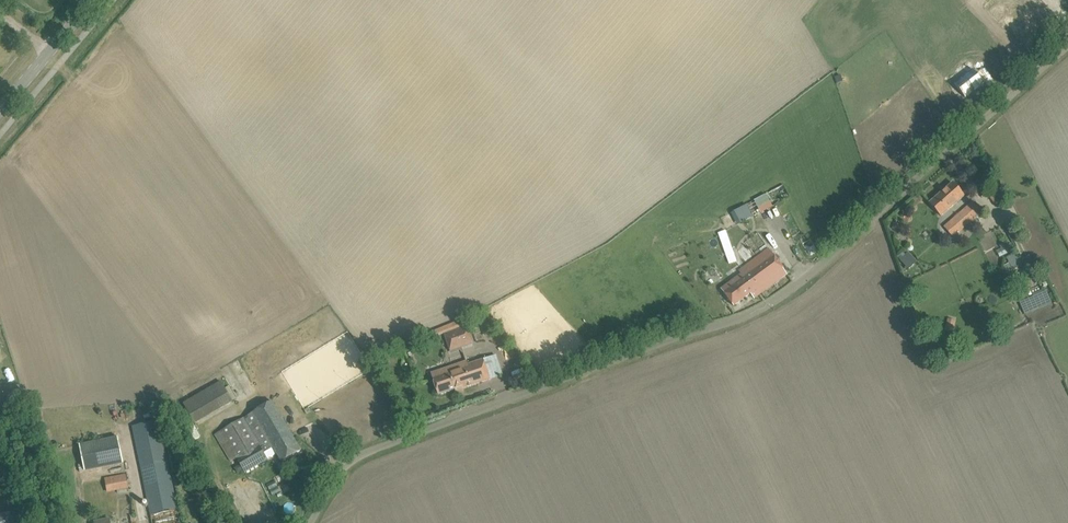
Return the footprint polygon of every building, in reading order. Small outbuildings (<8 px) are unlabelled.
[(1035,42),(1042,52),(1057,41),(1050,32),(1035,42)] [(967,73),(954,84),(966,98),(974,91),(974,90),(976,88),(977,89),(985,83),(973,69),(968,64),(963,68),(967,73)] [(930,203),(942,216),(965,196),(953,183),(930,203)] [(732,213),(738,225),(790,197),(783,185),(732,213)] [(951,221),(960,232),(969,225),(975,219),(966,208),(951,221)] [(786,241),(791,239),(780,215),(775,217),(786,241)] [(720,234),(730,264),(737,261),(726,231),(720,234)] [(787,274),(781,265),(769,249),(739,270),(742,274),(721,289),(734,306),(751,293),(754,298),(787,274)] [(902,253),(898,257),(910,269),(914,264),(902,253)] [(1017,253),(1007,255),(1010,269),(1020,267),(1017,253)] [(947,322),(945,330),(954,332),(955,323),(947,321),(947,322)] [(467,326),(445,334),(451,351),(473,344),(467,326)] [(503,375),(499,365),(496,356),(447,373),(448,376),(434,380),(439,395),(455,389),(456,391),(503,375)] [(212,386),(225,407),(234,402),(221,381),(212,386)] [(237,458),(246,473),(263,463),(255,449),(261,446),(264,451),(292,435),(272,401),(216,435),(232,461),(237,458)] [(152,522),(184,522),(163,421),(133,426),(152,522)] [(264,451),(261,446),(255,449),(263,463),(268,459),(265,454),(274,448),(282,462),(301,450),(292,435),(264,451)] [(123,464),(118,437),(80,444),(85,472),(123,464)] [(104,475),(108,492),(129,488),(126,471),(104,475)]
